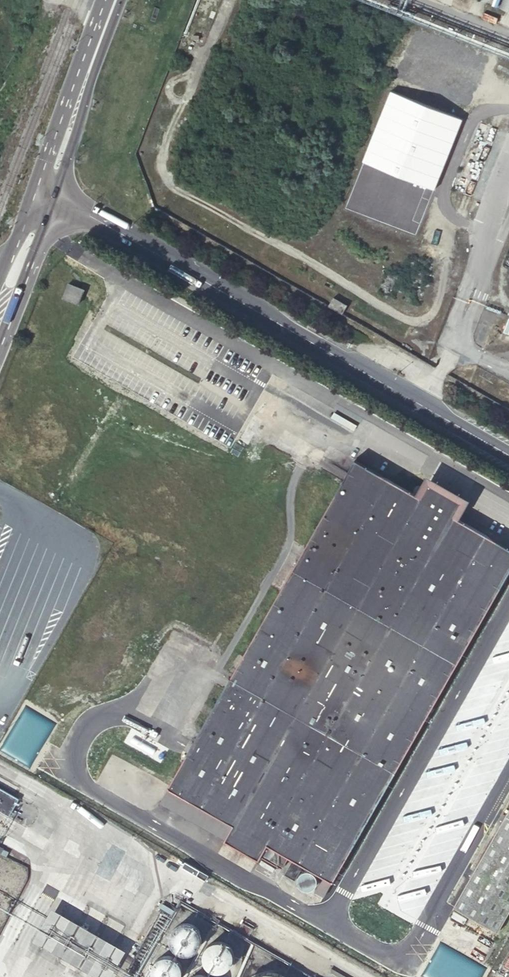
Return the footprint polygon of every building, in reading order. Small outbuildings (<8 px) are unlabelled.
[(508,20),(508,0),(505,0),(499,16),(508,20)] [(402,75),(412,78),(422,52),(408,47),(399,70),(403,71),(402,75)] [(64,297),(80,303),(85,289),(70,283),(64,297)] [(334,297),(328,307),(342,315),(348,305),(334,297)] [(325,896),(508,573),(508,547),(455,516),(464,501),(430,481),(421,496),(356,460),(170,787),(234,824),(226,840),(259,859),(262,855),(283,867),(290,856),(314,870),(310,878),(320,883),(316,891),(325,896)] [(170,787),(162,802),(226,840),(234,824),(170,787)] [(9,813),(17,798),(0,789),(0,808),(9,813)] [(499,932),(508,915),(508,812),(455,907),(499,932)] [(100,976),(110,976),(126,950),(53,908),(35,940),(100,976)] [(481,926),(468,919),(465,924),(478,931),(481,926)] [(202,941),(202,938),(202,937),(201,932),(200,930),(198,927),(196,925),(193,924),(191,923),(188,922),(185,922),(182,923),(178,925),(176,926),(175,928),(173,931),(172,935),(171,937),(172,940),(172,943),(175,947),(177,950),(180,951),(182,952),(185,953),(188,953),(192,952),(195,951),(198,949),(199,947),(201,944),(202,941)] [(234,958),(234,955),(234,952),(233,949),(232,947),(229,944),(225,941),(221,940),(217,940),(213,941),(208,944),(206,947),(204,951),(204,956),(205,961),(206,963),(209,966),(213,969),(216,970),(220,971),(225,969),(230,966),(232,963),(233,961),(234,958)] [(185,972),(185,971),(184,968),(183,966),(182,963),(180,960),(175,957),(170,956),(167,956),(164,957),(161,958),(158,960),(156,963),(154,966),(154,969),(153,971),(154,974),(154,976),(183,976),(184,974),(185,972)]
